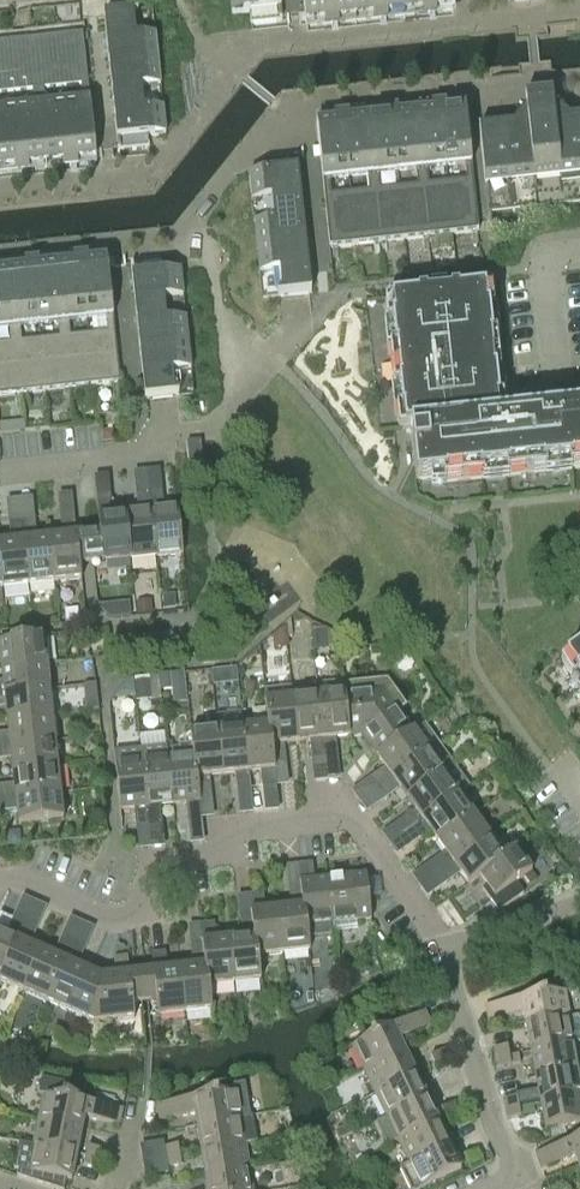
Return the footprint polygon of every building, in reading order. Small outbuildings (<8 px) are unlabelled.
[(305,24),(303,0),(230,0),(232,14),(249,12),(251,23),(282,19),(282,18),(298,16),(299,25),(305,24)] [(305,24),(355,19),(353,0),(303,0),(305,24)] [(404,13),(403,0),(353,0),(355,19),(404,13)] [(404,13),(454,8),(453,0),(403,0),(404,13)] [(83,38),(95,151),(101,150),(101,151),(118,150),(118,151),(149,147),(148,137),(166,135),(152,11),(103,16),(105,35),(83,38)] [(32,42),(46,166),(96,160),(95,151),(83,38),(82,36),(32,42)] [(46,166),(32,42),(0,45),(0,171),(46,166)] [(579,204),(579,118),(570,119),(553,106),(552,99),(525,102),(526,109),(512,125),(467,130),(477,215),(579,204)] [(478,233),(477,215),(467,130),(465,108),(415,114),(428,238),(478,233)] [(366,119),(380,243),(428,238),(415,114),(366,119)] [(330,249),(380,243),(366,119),(316,124),(320,157),(330,249)] [(332,271),(330,249),(320,157),(297,160),(297,158),(266,162),(267,172),(249,174),(252,201),(253,201),(255,223),(254,223),(257,248),(260,274),(261,274),(263,297),(282,295),(282,296),(311,293),(309,273),(332,271)] [(57,266),(70,390),(120,385),(120,384),(108,270),(107,261),(57,266)] [(108,270),(120,384),(143,381),(145,400),(193,395),(180,271),(163,272),(162,262),(130,266),(130,267),(114,269),(108,270)] [(8,271),(21,396),(70,390),(57,266),(8,271)] [(21,396),(8,271),(0,272),(0,398),(21,396)] [(517,398),(519,416),(505,417),(503,396),(498,397),(496,374),(501,373),(496,333),(491,334),(489,311),(494,310),(491,289),(446,294),(445,288),(430,290),(430,296),(385,300),(387,322),(392,321),(394,344),(390,345),(394,385),(399,384),(401,407),(396,408),(399,429),(411,428),(412,438),(411,438),(413,453),(416,482),(443,479),(444,483),(484,479),(483,474),(506,472),(507,477),(547,472),(546,468),(569,465),(570,470),(579,469),(579,391),(517,398)] [(112,430),(101,431),(102,442),(113,441),(112,430)] [(186,443),(189,468),(203,467),(201,441),(186,443)] [(162,494),(149,495),(156,557),(183,554),(178,509),(164,511),(162,494)] [(130,560),(156,557),(149,495),(136,496),(138,513),(125,515),(130,560)] [(104,563),(130,560),(125,515),(112,516),(111,499),(97,501),(99,518),(98,518),(100,532),(101,532),(104,563)] [(81,580),(80,565),(76,535),(74,518),(60,519),(62,536),(49,538),(54,582),(81,580)] [(28,585),(54,582),(49,538),(36,539),(35,522),(22,523),(28,585)] [(28,585),(22,523),(9,525),(11,542),(0,543),(0,564),(3,588),(28,585)] [(80,565),(104,563),(101,532),(100,532),(76,535),(80,565)] [(174,595),(163,596),(164,609),(175,608),(174,595)] [(155,600),(136,602),(138,615),(156,614),(155,600)] [(286,626),(274,636),(275,647),(287,646),(287,637),(286,626)] [(104,629),(92,631),(94,643),(105,642),(104,629)] [(325,631),(312,632),(313,650),(327,648),(325,631)] [(2,669),(47,664),(44,637),(0,641),(0,656),(2,669)] [(560,662),(573,679),(577,676),(579,681),(579,647),(560,662)] [(49,690),(47,664),(2,669),(3,681),(0,682),(0,695),(49,690)] [(184,673),(174,674),(176,703),(187,702),(184,673)] [(159,675),(149,676),(150,680),(152,699),(162,698),(161,691),(159,675)] [(117,693),(113,697),(135,695),(133,678),(132,678),(130,678),(129,678),(128,679),(126,680),(126,681),(122,686),(117,693)] [(387,680),(343,685),(342,685),(348,737),(362,736),(377,757),(414,731),(399,710),(405,706),(387,680)] [(335,739),(348,737),(342,685),(343,685),(342,683),(317,685),(318,695),(317,695),(324,757),(337,755),(335,739)] [(274,770),(274,769),(275,769),(274,762),(286,761),(284,744),(297,743),(292,698),(291,688),(264,691),(268,725),(269,724),(274,770)] [(7,720),(52,715),(49,690),(0,695),(0,708),(6,707),(7,720)] [(312,758),(324,757),(317,695),(292,698),(297,743),(310,741),(312,758)] [(96,696),(85,697),(86,711),(98,710),(96,696)] [(55,741),(52,715),(7,720),(9,733),(0,734),(0,747),(55,741)] [(276,786),(274,769),(274,770),(269,724),(268,725),(243,727),(248,772),(261,771),(263,788),(276,786)] [(414,731),(377,757),(385,768),(371,778),(379,788),(439,745),(424,724),(414,731)] [(217,730),(222,775),(235,774),(237,791),(250,789),(248,772),(243,727),(217,730)] [(209,777),(222,775),(217,730),(190,733),(193,757),(194,757),(198,795),(211,793),(209,777)] [(13,772),(58,767),(55,741),(0,747),(0,760),(11,759),(13,772)] [(454,766),(439,745),(379,788),(386,799),(400,789),(407,800),(454,766)] [(160,806),(173,805),(168,760),(167,748),(141,751),(149,824),(162,823),(160,806)] [(136,826),(149,824),(141,751),(114,753),(120,810),(134,809),(136,826)] [(168,760),(173,805),(186,803),(188,820),(201,819),(200,802),(199,802),(198,795),(194,757),(193,757),(168,760)] [(469,787),(454,766),(407,800),(415,810),(401,820),(409,830),(459,794),(469,787)] [(60,793),(58,767),(13,772),(14,785),(0,786),(0,799),(60,793)] [(60,793),(0,799),(0,812),(17,810),(18,825),(63,820),(60,793)] [(474,815),(459,794),(409,830),(416,841),(430,831),(438,842),(474,815)] [(489,837),(474,815),(438,842),(445,852),(431,862),(439,873),(489,837)] [(468,885),(480,877),(479,876),(504,858),(504,857),(489,837),(439,873),(446,883),(460,873),(468,885)] [(515,848),(504,857),(504,858),(479,876),(480,877),(487,886),(482,889),(498,912),(524,894),(516,883),(532,871),(515,848)] [(307,927),(332,924),(327,879),(314,881),(312,864),(298,865),(300,882),(301,882),(308,951),(310,951),(307,927)] [(532,872),(522,879),(528,886),(537,880),(532,872)] [(354,877),(327,879),(332,924),(333,934),(355,931),(354,922),(371,920),(366,876),(354,877)] [(291,907),(278,909),(283,954),(308,951),(301,882),(300,882),(301,889),(289,891),(291,907)] [(283,954),(278,909),(265,910),(263,893),(249,895),(251,912),(252,912),(259,981),(261,981),(258,957),(283,954)] [(242,937),(229,939),(234,983),(259,981),(252,912),(251,912),(252,919),(240,920),(242,937)] [(25,924),(13,919),(6,935),(0,932),(0,980),(25,924)] [(200,925),(202,941),(203,941),(208,986),(209,986),(234,983),(229,939),(216,940),(214,923),(200,925)] [(25,924),(0,980),(0,982),(23,992),(41,950),(30,945),(37,930),(25,924)] [(53,956),(41,950),(23,992),(47,1002),(72,945),(60,940),(53,956)] [(212,1010),(209,986),(208,986),(203,941),(202,941),(203,949),(191,950),(193,967),(180,968),(185,1013),(212,1010)] [(373,942),(363,943),(365,957),(375,956),(376,956),(374,942),(373,942)] [(84,950),(72,945),(47,1002),(94,1023),(107,1021),(105,1002),(97,1003),(79,995),(89,971),(77,966),(84,950)] [(158,1016),(185,1013),(180,968),(167,970),(165,953),(152,954),(153,971),(141,972),(144,1003),(156,1002),(158,1016)] [(101,977),(89,971),(79,995),(97,1003),(105,1002),(107,1021),(134,1019),(133,1004),(144,1003),(141,972),(129,974),(127,957),(114,958),(116,975),(101,977)] [(524,1015),(526,1027),(569,1018),(564,992),(486,1007),(488,1022),(524,1015)] [(352,1047),(364,1071),(403,1052),(398,1041),(431,1026),(424,1012),(352,1047)] [(574,1044),(579,1043),(579,1023),(579,1017),(569,1018),(526,1027),(531,1052),(574,1044)] [(579,1069),(574,1044),(531,1052),(536,1078),(579,1069)] [(495,1059),(509,1056),(507,1046),(493,1049),(495,1059)] [(430,1057),(435,1066),(447,1060),(443,1051),(430,1057)] [(403,1052),(364,1071),(375,1095),(415,1075),(403,1052)] [(511,1066),(509,1056),(495,1059),(497,1069),(511,1066)] [(447,1060),(435,1066),(439,1075),(452,1069),(447,1060)] [(540,1103),(579,1096),(579,1075),(579,1069),(536,1078),(540,1103)] [(375,1095),(386,1118),(426,1099),(415,1075),(375,1095)] [(38,1120),(81,1129),(84,1118),(119,1125),(122,1110),(82,1101),(85,1086),(43,1077),(40,1093),(43,1093),(38,1120)] [(195,1114),(197,1126),(241,1119),(253,1117),(247,1083),(234,1085),(235,1092),(157,1105),(160,1120),(195,1114)] [(540,1103),(545,1130),(579,1123),(579,1096),(540,1103)] [(505,1110),(518,1107),(517,1097),(503,1100),(505,1110)] [(426,1099),(386,1118),(398,1141),(437,1122),(426,1099)] [(446,1118),(458,1112),(454,1103),(441,1109),(446,1118)] [(520,1117),(518,1107),(505,1110),(507,1120),(520,1117)] [(462,1121),(458,1112),(446,1118),(450,1127),(462,1121)] [(197,1126),(201,1151),(245,1145),(241,1119),(197,1126)] [(38,1120),(33,1146),(76,1154),(81,1129),(38,1120)] [(398,1141),(409,1165),(449,1145),(437,1122),(398,1141)] [(579,1167),(579,1138),(536,1154),(541,1169),(575,1156),(579,1167)] [(33,1146),(19,1143),(14,1169),(18,1170),(17,1177),(55,1188),(65,1188),(66,1180),(71,1181),(76,1154),(33,1146)] [(164,1148),(166,1157),(179,1155),(178,1145),(164,1148)] [(249,1170),(245,1145),(201,1151),(206,1177),(249,1170)] [(449,1145),(409,1165),(395,1171),(404,1188),(421,1188),(460,1170),(449,1145)] [(87,1146),(85,1156),(99,1159),(101,1149),(87,1146)] [(481,1160),(477,1151),(464,1157),(469,1166),(481,1160)] [(181,1165),(179,1155),(166,1157),(167,1167),(181,1165)] [(97,1169),(99,1159),(85,1156),(83,1166),(97,1169)] [(249,1170),(206,1177),(207,1188),(252,1188),(249,1170)]
